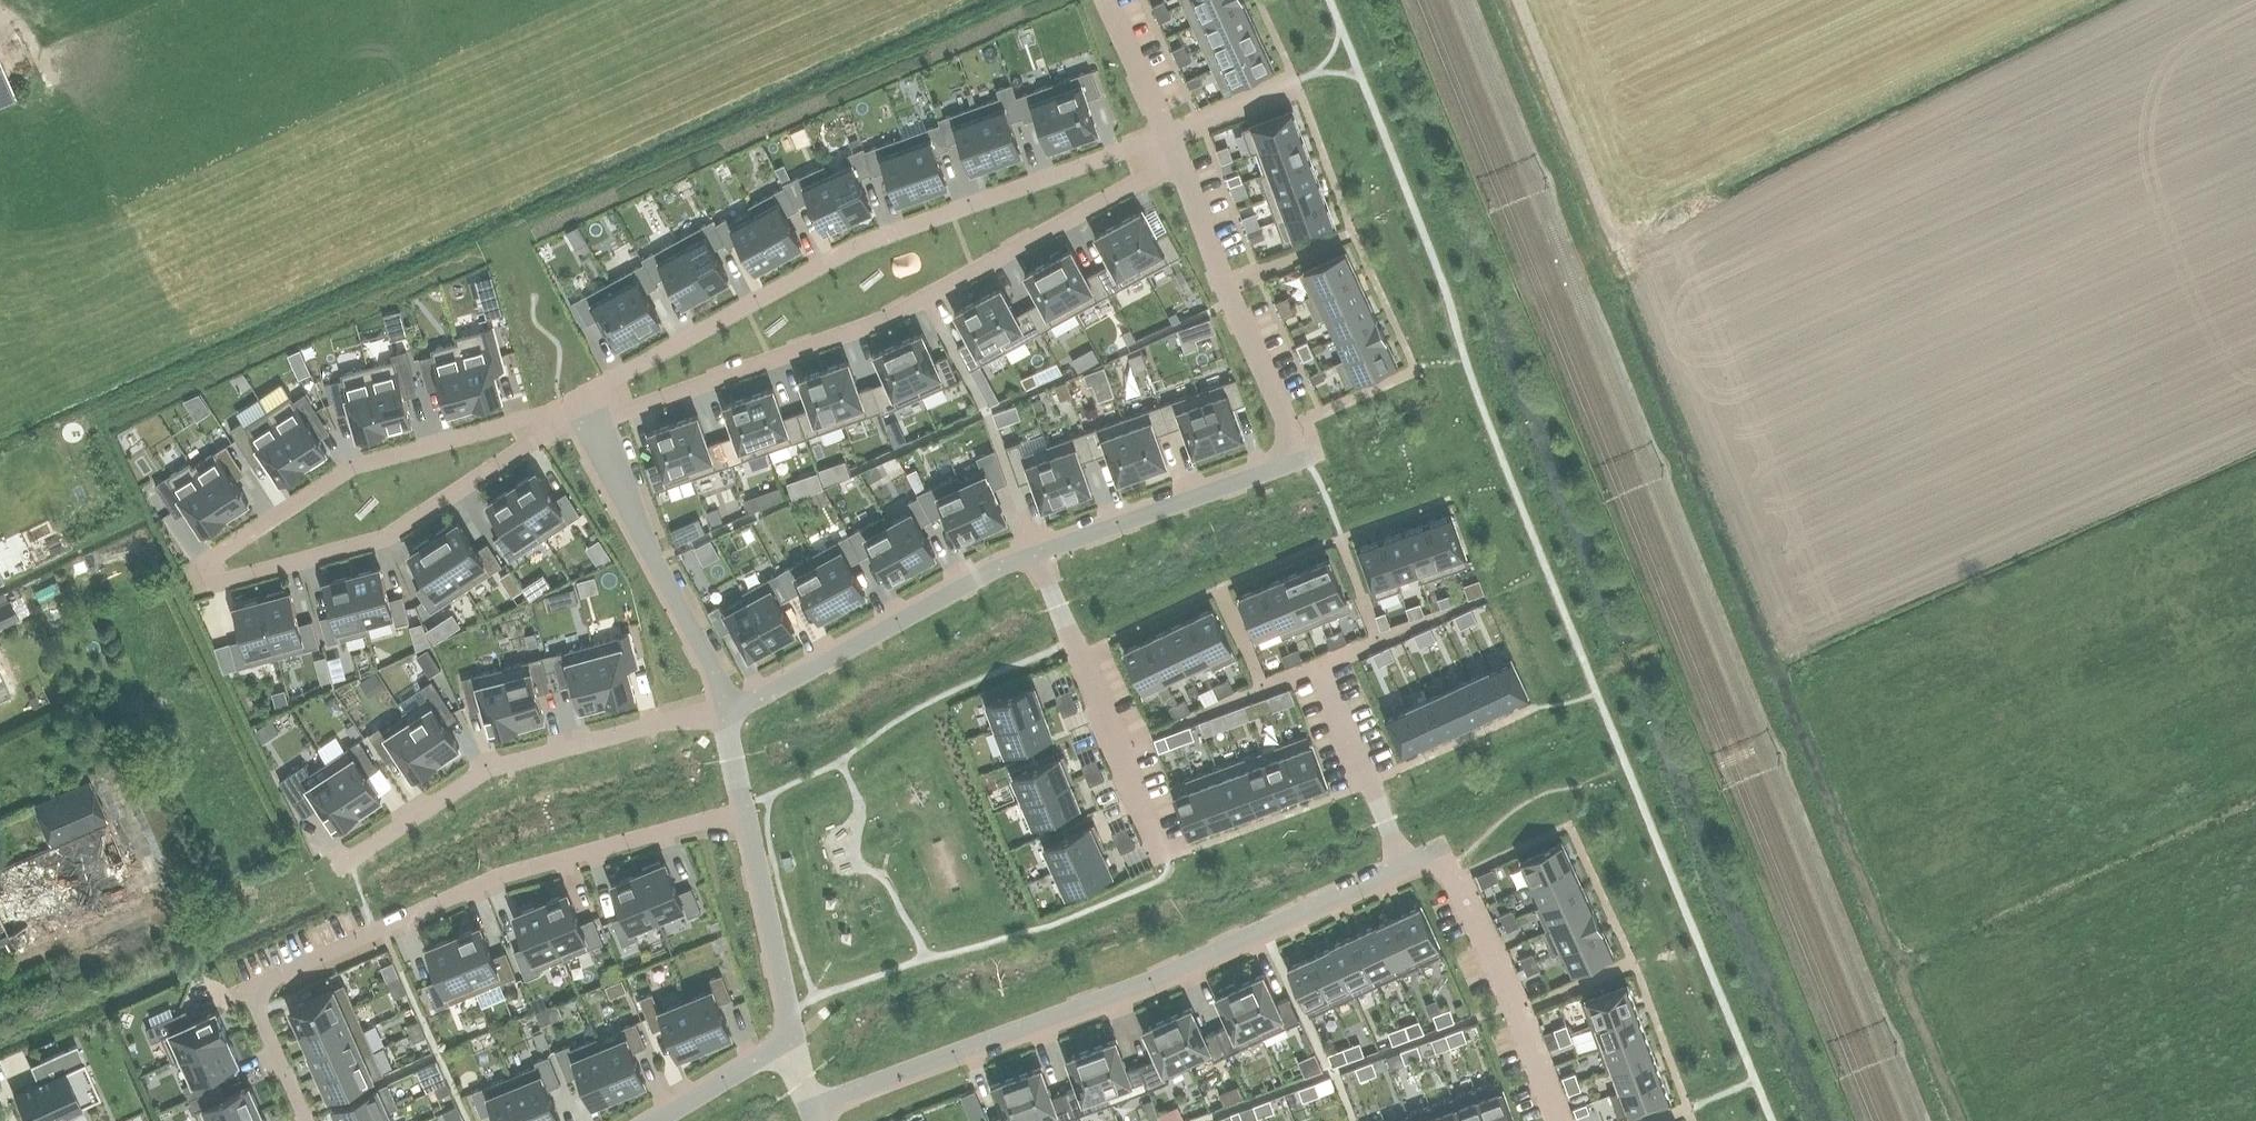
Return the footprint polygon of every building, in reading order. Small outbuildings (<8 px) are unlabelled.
[(1242,1),(1242,0),(1187,0),(1182,2),(1192,25),(1242,1)] [(1253,24),(1242,1),(1192,25),(1202,47),(1253,24)] [(1156,15),(1168,10),(1164,2),(1152,7),(1156,15)] [(1168,10),(1156,15),(1159,23),(1171,18),(1168,10)] [(1212,69),(1263,46),(1253,24),(1202,47),(1212,69)] [(1176,59),(1188,53),(1184,45),(1172,51),(1176,59)] [(1263,46),(1212,69),(1223,91),(1273,68),(1263,46)] [(1188,53),(1176,59),(1180,67),(1191,61),(1188,53)] [(15,101),(0,64),(0,107),(15,101)] [(1100,96),(1091,71),(1078,75),(1053,84),(1073,140),(1076,139),(1078,142),(1095,136),(1094,133),(1098,131),(1087,100),(1100,96)] [(1202,83),(1198,75),(1186,80),(1190,88),(1202,83)] [(1016,97),(1012,84),(997,89),(1000,98),(976,106),(996,162),(1021,154),(1010,122),(1022,118),(1015,98),(1016,97)] [(1016,97),(1015,98),(1022,118),(1024,123),(1037,118),(1048,149),(1052,148),(1054,151),(1071,145),(1070,141),(1073,140),(1053,84),(1028,93),(1016,97)] [(940,124),(948,145),(960,140),(971,171),(996,162),(976,106),(951,115),(938,120),(940,124)] [(1292,111),(1242,130),(1250,153),(1301,134),(1292,111)] [(907,147),(906,148),(922,194),(947,185),(936,154),(949,149),(948,145),(940,124),(927,129),(930,139),(907,147)] [(1301,134),(1250,153),(1251,155),(1256,153),(1263,173),(1258,175),(1259,176),(1309,157),(1301,134)] [(865,151),(864,151),(872,173),(873,176),(886,172),(898,203),(922,194),(906,148),(907,147),(903,137),(878,147),(865,151)] [(1228,147),(1217,151),(1222,164),(1232,160),(1228,147)] [(829,175),(828,176),(848,220),(872,210),(858,180),(872,173),(864,151),(865,151),(864,148),(847,155),(851,165),(829,175)] [(1309,157),(1259,176),(1265,192),(1267,199),(1317,180),(1309,157)] [(784,165),(775,169),(783,184),(791,180),(784,165)] [(785,187),(796,207),(810,201),(824,231),(848,220),(828,176),(829,175),(824,166),(799,177),(791,180),(783,184),(785,187)] [(1239,173),(1227,178),(1230,187),(1242,182),(1239,173)] [(1317,180),(1267,199),(1276,222),(1326,203),(1317,180)] [(1243,182),(1230,187),(1235,200),(1247,195),(1243,182)] [(751,211),(752,211),(778,258),(801,246),(786,217),(798,210),(796,207),(785,187),(773,193),(749,206),(751,211)] [(1326,203),(1276,222),(1284,245),(1334,226),(1326,203)] [(715,225),(714,225),(725,244),(727,249),(739,242),(755,271),(778,258),(752,211),(751,211),(730,223),(727,218),(715,225)] [(1156,239),(1142,211),(1118,224),(1146,275),(1169,262),(1181,256),(1168,232),(1156,239)] [(1255,214),(1243,219),(1247,230),(1260,226),(1255,214)] [(714,225),(715,225),(712,221),(700,227),(677,240),(706,292),(729,280),(713,251),(725,244),(714,225)] [(1146,275),(1118,224),(1095,237),(1110,264),(1098,270),(1111,294),(1122,287),(1146,275)] [(1259,229),(1248,232),(1252,243),(1262,239),(1259,229)] [(683,305),(706,292),(677,240),(654,253),(642,259),(644,264),(645,263),(655,283),(667,276),(683,305)] [(587,243),(580,247),(584,254),(591,250),(587,243)] [(1111,294),(1098,270),(1086,277),(1071,250),(1063,254),(1061,251),(1049,257),(1051,261),(1048,263),(1075,313),(1099,300),(1111,294)] [(1310,296),(1356,275),(1346,253),(1300,274),(1310,296)] [(655,283),(645,263),(644,264),(632,270),(609,283),(638,335),(661,322),(645,293),(657,287),(655,283)] [(1040,332),(1052,326),(1075,313),(1048,263),(1025,275),(1040,302),(1028,309),(1040,332)] [(1321,319),(1320,318),(1366,297),(1356,275),(1310,296),(1305,298),(1316,321),(1321,319)] [(609,283),(586,295),(574,302),(587,325),(599,319),(615,347),(638,335),(609,283)] [(1040,332),(1028,309),(1016,315),(1001,288),(978,301),(1005,351),(1028,339),(1040,332)] [(495,292),(494,292),(481,296),(487,319),(500,315),(502,315),(495,292)] [(1376,319),(1366,297),(1320,318),(1321,319),(1331,340),(1376,319)] [(1279,311),(1291,306),(1287,298),(1276,303),(1279,311)] [(1005,351),(978,301),(954,314),(969,341),(957,347),(970,371),(982,364),(1005,351)] [(1295,314),(1291,306),(1279,311),(1283,319),(1295,314)] [(1386,342),(1376,319),(1331,340),(1340,361),(1341,363),(1386,342)] [(1191,326),(1177,331),(1185,353),(1199,348),(1191,326)] [(474,406),(502,399),(493,367),(503,364),(493,327),(455,337),(457,343),(474,406)] [(922,333),(898,344),(922,397),(946,386),(958,380),(947,356),(935,361),(922,333)] [(1299,354),(1311,349),(1307,341),(1296,347),(1299,354)] [(1397,364),(1386,342),(1341,363),(1340,361),(1335,363),(1346,387),(1397,364)] [(432,355),(419,358),(427,385),(440,381),(448,413),(474,406),(457,343),(431,350),(432,355)] [(872,386),(881,411),(882,415),(897,408),(922,397),(898,344),(874,355),(886,381),(872,386)] [(1093,348),(1084,353),(1091,366),(1100,361),(1093,348)] [(1299,354),(1303,362),(1315,357),(1311,349),(1299,354)] [(393,360),(368,367),(386,430),(390,428),(392,433),(407,429),(406,424),(412,423),(403,391),(416,388),(406,351),(391,355),(393,360)] [(1142,353),(1128,358),(1133,372),(1147,367),(1142,353)] [(881,411),(872,386),(859,391),(849,362),(824,371),(843,425),(868,416),(881,411)] [(306,363),(294,368),(299,379),(311,374),(306,363)] [(386,430),(368,367),(341,374),(342,379),(329,383),(337,409),(349,406),(358,437),(386,430)] [(1103,367),(1084,374),(1088,386),(1107,379),(1103,367)] [(1313,384),(1325,379),(1321,370),(1309,376),(1313,384)] [(843,425),(824,371),(799,380),(809,409),(796,413),(805,438),(818,434),(843,425)] [(1032,374),(1020,379),(1025,390),(1037,384),(1032,374)] [(1223,383),(1198,392),(1218,447),(1243,438),(1232,408),(1245,404),(1236,379),(1223,383)] [(773,389),(748,398),(768,452),(793,443),(805,438),(796,413),(784,418),(773,389)] [(1174,401),(1161,406),(1170,431),(1183,426),(1193,455),(1218,447),(1198,392),(1174,401)] [(320,416),(305,393),(294,401),(291,396),(268,411),(304,466),(308,463),(311,467),(324,458),(322,454),(327,451),(309,424),(320,416)] [(768,452),(748,398),(723,406),(734,436),(721,440),(730,465),(743,461),(768,452)] [(1041,399),(1032,402),(1036,414),(1045,411),(1041,399)] [(1016,405),(993,413),(997,426),(1021,419),(1016,405)] [(1148,410),(1123,419),(1142,473),(1167,464),(1157,435),(1170,431),(1161,406),(1148,410)] [(268,411),(245,426),(242,422),(230,429),(251,461),(262,454),(280,482),(304,466),(268,411)] [(730,465),(721,440),(708,445),(698,416),(673,424),(692,479),(717,470),(730,465)] [(1098,428),(1085,433),(1094,458),(1107,453),(1117,482),(1142,473),(1123,419),(1098,428)] [(692,479),(673,424),(648,433),(658,462),(646,467),(655,492),(667,488),(692,479)] [(899,431),(890,435),(896,447),(905,443),(899,431)] [(1072,437),(1047,446),(1067,500),(1092,491),(1081,462),(1094,458),(1085,433),(1072,437)] [(1020,442),(1005,447),(1019,485),(1031,480),(1042,509),(1067,500),(1047,446),(1024,454),(1020,442)] [(227,444),(193,466),(226,517),(249,502),(231,475),(242,467),(227,444)] [(1007,484),(995,450),(976,458),(982,471),(961,481),(960,481),(982,531),(1006,520),(992,490),(1007,484)] [(189,462),(155,485),(173,512),(184,505),(202,533),(226,517),(193,466),(190,462),(189,462)] [(828,468),(821,471),(825,484),(833,481),(828,468)] [(536,473),(512,488),(545,539),(569,523),(580,515),(566,493),(554,500),(536,473)] [(818,473),(788,483),(794,500),(823,488),(818,473)] [(919,475),(910,479),(918,494),(926,490),(919,475)] [(932,520),(945,513),(958,541),(982,531),(960,481),(961,481),(958,476),(933,487),(926,490),(918,494),(917,494),(918,497),(920,497),(932,520)] [(494,539),(509,562),(520,554),(545,539),(512,488),(488,504),(506,532),(494,539)] [(754,497),(745,500),(750,513),(759,509),(754,497)] [(912,568),(935,556),(920,527),(932,520),(920,497),(918,497),(906,504),(912,513),(890,525),(889,525),(912,568)] [(718,509),(707,513),(711,525),(723,521),(718,509)] [(889,581),(912,568),(889,525),(890,525),(885,515),(861,529),(849,535),(861,559),(873,552),(889,581)] [(1445,574),(1469,566),(1451,516),(1428,524),(1445,574)] [(502,566),(488,544),(476,551),(458,524),(453,527),(451,524),(436,534),(438,537),(434,540),(466,589),(491,574),(502,566)] [(1445,574),(1428,524),(1404,532),(1422,582),(1445,574)] [(678,528),(671,531),(677,545),(684,542),(678,528)] [(1404,532),(1381,540),(1399,591),(1401,590),(1397,580),(1418,573),(1421,583),(1422,582),(1404,532)] [(865,594),(849,565),(861,559),(849,535),(837,542),(813,554),(842,607),(865,594)] [(431,613),(442,605),(466,589),(434,540),(430,542),(428,539),(412,549),(414,552),(410,555),(428,583),(416,590),(431,613)] [(1399,591),(1381,540),(1358,548),(1376,599),(1399,591)] [(711,541),(695,549),(704,565),(720,556),(711,541)] [(803,590),(819,619),(823,617),(824,620),(840,612),(839,609),(842,607),(813,554),(790,567),(778,573),(791,597),(803,590)] [(1307,569),(1328,620),(1351,611),(1329,559),(1307,569)] [(394,621),(396,626),(409,622),(402,596),(389,600),(381,568),(354,575),(368,628),(394,621)] [(1307,569),(1284,578),(1305,629),(1328,620),(1307,569)] [(510,571),(500,578),(504,584),(514,578),(510,571)] [(795,633),(779,604),(791,597),(778,573),(766,580),(742,593),(745,598),(746,597),(772,645),(795,633)] [(325,583),(333,615),(320,619),(327,644),(340,641),(369,633),(368,628),(354,575),(325,583)] [(1284,578),(1262,587),(1279,629),(1278,629),(1282,639),(1305,629),(1284,578)] [(1484,593),(1480,581),(1465,586),(1469,599),(1484,593)] [(530,584),(523,589),(530,600),(537,595),(530,584)] [(1278,629),(1279,629),(1262,587),(1239,597),(1256,638),(1278,629)] [(574,590),(565,592),(569,605),(577,603),(574,590)] [(306,650),(319,647),(312,621),(299,624),(291,593),(285,594),(284,591),(266,596),(267,599),(263,600),(278,658),(306,650)] [(1442,608),(1455,604),(1450,591),(1438,596),(1442,608)] [(749,658),(772,645),(746,597),(745,598),(723,610),(720,605),(708,612),(721,635),(733,629),(749,658)] [(19,620),(9,599),(0,604),(0,629),(19,620)] [(263,600),(235,608),(243,640),(230,643),(237,669),(250,665),(278,658),(263,600)] [(1410,619),(1423,615),(1419,602),(1406,607),(1410,619)] [(1212,664),(1211,665),(1213,670),(1236,659),(1212,609),(1190,619),(1212,664)] [(1472,609),(1464,613),(1469,625),(1478,621),(1472,609)] [(1464,613),(1456,616),(1461,628),(1469,625),(1464,613)] [(1390,627),(1385,614),(1376,617),(1381,630),(1390,627)] [(1211,665),(1212,664),(1190,619),(1168,630),(1187,670),(1189,675),(1211,665)] [(439,623),(427,631),(435,643),(446,635),(439,623)] [(1431,628),(1423,632),(1428,644),(1436,640),(1431,628)] [(1187,670),(1168,630),(1146,640),(1165,681),(1187,670)] [(1334,634),(1339,646),(1347,643),(1342,631),(1334,634)] [(1423,632),(1415,635),(1420,647),(1428,644),(1423,632)] [(535,633),(526,636),(529,648),(538,646),(535,633)] [(629,633),(591,643),(606,701),(607,701),(607,702),(635,694),(626,662),(636,660),(629,633)] [(1339,646),(1334,634),(1326,638),(1331,650),(1339,646)] [(1165,681),(1146,640),(1124,651),(1143,691),(1165,681)] [(581,708),(606,701),(591,643),(552,654),(559,680),(572,677),(581,708)] [(1390,647),(1381,651),(1387,663),(1395,659),(1390,647)] [(1294,665),(1303,661),(1298,649),(1290,652),(1294,665)] [(1381,651),(1373,654),(1379,666),(1387,663),(1381,651)] [(1294,665),(1290,652),(1281,656),(1286,668),(1294,665)] [(326,657),(316,660),(318,667),(328,664),(326,657)] [(542,657),(503,667),(519,725),(544,718),(536,687),(549,683),(542,657)] [(435,660),(424,668),(430,676),(441,669),(435,660)] [(1512,660),(1490,670),(1507,706),(1528,696),(1512,660)] [(482,701),(491,733),(519,725),(518,725),(519,725),(503,667),(462,678),(469,705),(482,701)] [(1490,670),(1470,679),(1486,716),(1507,706),(1490,670)] [(1470,679),(1449,689),(1466,725),(1486,716),(1470,679)] [(403,712),(436,762),(437,761),(459,746),(442,719),(453,712),(432,680),(420,687),(398,702),(404,711),(403,712)] [(1226,695),(1234,691),(1228,680),(1220,683),(1226,695)] [(1226,695),(1220,683),(1213,687),(1218,699),(1226,695)] [(997,729),(1043,712),(1033,687),(988,704),(997,729)] [(1059,705),(1074,699),(1070,689),(1055,694),(1059,705)] [(1449,689),(1428,698),(1445,734),(1466,725),(1449,689)] [(1285,706),(1280,693),(1267,698),(1272,710),(1285,706)] [(1272,710),(1267,698),(1255,703),(1260,715),(1272,710)] [(1428,698),(1408,708),(1424,744),(1445,734),(1428,698)] [(1078,709),(1074,699),(1059,705),(1063,715),(1078,709)] [(1177,704),(1183,716),(1191,712),(1185,700),(1177,704)] [(1183,716),(1177,704),(1169,708),(1175,720),(1183,716)] [(1408,708),(1386,718),(1403,754),(1424,744),(1408,708)] [(1240,722),(1235,710),(1222,714),(1227,727),(1240,722)] [(436,762),(403,712),(369,734),(384,757),(395,750),(413,777),(436,762)] [(1043,712),(997,729),(1006,753),(1052,736),(1043,712)] [(1227,727),(1222,714),(1210,719),(1214,732),(1227,727)] [(271,720),(256,730),(264,742),(279,732),(271,720)] [(1182,744),(1195,739),(1190,726),(1177,731),(1182,744)] [(1182,744),(1177,731),(1165,736),(1169,748),(1182,744)] [(1308,735),(1285,743),(1303,794),(1326,785),(1308,735)] [(360,740),(325,762),(358,813),(359,812),(381,797),(364,770),(375,763),(360,740)] [(1280,802),(1281,802),(1303,794),(1285,743),(1262,752),(1280,802)] [(1281,803),(1281,802),(1280,802),(1262,752),(1239,760),(1258,812),(1281,803)] [(1024,801),(1069,782),(1069,783),(1074,781),(1064,756),(1013,776),(1024,801)] [(1085,774),(1100,768),(1096,758),(1081,764),(1085,774)] [(1258,812),(1239,760),(1216,769),(1235,819),(1234,819),(1234,820),(1258,812)] [(358,813),(325,762),(310,772),(304,764),(280,780),(300,812),(317,801),(335,828),(340,825),(343,829),(356,820),(354,816),(358,813)] [(1100,768),(1085,774),(1090,784),(1104,778),(1100,768)] [(1193,777),(1212,827),(1234,819),(1235,819),(1216,769),(1193,777)] [(1170,785),(1189,836),(1212,827),(1193,777),(1170,785)] [(96,778),(40,804),(58,843),(114,816),(96,778)] [(1069,783),(1069,782),(1024,801),(1034,825),(1079,806),(1069,783)] [(1056,871),(1100,850),(1101,851),(1106,849),(1094,824),(1045,847),(1056,871)] [(1116,843),(1131,836),(1126,826),(1111,832),(1116,843)] [(1116,843),(1121,853),(1135,846),(1131,836),(1116,843)] [(0,876),(0,940),(15,935),(19,946),(147,898),(129,851),(105,860),(98,840),(0,876)] [(1521,862),(1531,884),(1572,865),(1562,843),(1521,862)] [(1100,850),(1056,871),(1067,895),(1111,874),(1101,851),(1100,850)] [(701,913),(691,888),(678,893),(666,863),(660,865),(659,862),(642,869),(643,872),(639,874),(660,924),(686,913),(688,918),(701,913)] [(1531,884),(1541,906),(1582,887),(1572,865),(1531,884)] [(1499,881),(1493,869),(1477,876),(1482,888),(1499,881)] [(612,885),(625,915),(612,921),(622,945),(636,939),(634,934),(660,924),(639,874),(612,885)] [(1536,908),(1546,930),(1592,909),(1582,887),(1541,906),(1536,908)] [(568,893),(541,904),(564,959),(590,948),(603,943),(593,919),(580,924),(568,893)] [(541,904),(514,915),(527,946),(514,951),(526,980),(540,974),(538,970),(564,959),(541,904)] [(1420,907),(1399,917),(1421,965),(1443,955),(1420,907)] [(1552,956),(1562,951),(1603,932),(1592,909),(1546,930),(1541,932),(1552,956)] [(1516,918),(1512,910),(1500,916),(1504,924),(1516,918)] [(1377,927),(1399,975),(1421,965),(1399,917),(1377,927)] [(1519,926),(1516,918),(1504,924),(1507,932),(1519,926)] [(1377,927),(1376,925),(1353,936),(1376,986),(1399,975),(1377,927)] [(480,927),(454,938),(476,993),(503,982),(516,977),(506,952),(493,957),(480,927)] [(1562,951),(1572,973),(1613,954),(1603,932),(1562,951)] [(1331,948),(1354,996),(1376,986),(1353,936),(1331,946),(1331,948)] [(454,938),(427,949),(439,979),(427,984),(437,1009),(450,1004),(476,993),(454,938)] [(1331,948),(1309,958),(1332,1006),(1354,996),(1331,948)] [(1532,954),(1520,959),(1524,968),(1536,962),(1532,954)] [(1288,968),(1310,1016),(1332,1006),(1309,958),(1288,968)] [(1524,968),(1527,976),(1540,970),(1536,962),(1524,968)] [(705,1046),(732,1035),(719,1005),(732,1000),(722,975),(709,980),(713,990),(686,1001),(705,1046)] [(1289,997),(1276,1003),(1264,975),(1239,986),(1264,1038),(1300,1021),(1289,997)] [(387,983),(391,991),(403,986),(399,978),(387,983)] [(622,980),(606,987),(610,997),(626,991),(622,980)] [(1228,1055),(1264,1038),(1239,986),(1236,987),(1234,984),(1224,988),(1226,992),(1216,997),(1229,1025),(1216,1030),(1228,1055)] [(301,1031),(354,1007),(344,985),(291,1008),(301,1031)] [(403,986),(391,991),(394,999),(406,994),(403,986)] [(1636,1009),(1627,986),(1582,1002),(1590,1026),(1636,1009)] [(705,1046),(686,1001),(660,1012),(652,994),(639,999),(653,1032),(665,1027),(678,1057),(705,1046)] [(354,1007),(301,1031),(310,1052),(310,1053),(364,1029),(354,1007)] [(1214,1061),(1228,1055),(1216,1030),(1204,1036),(1191,1008),(1167,1019),(1189,1066),(1211,1056),(1214,1061)] [(1455,1022),(1450,1009),(1441,1012),(1446,1025),(1455,1022)] [(1590,1026),(1599,1049),(1644,1032),(1636,1009),(1590,1026)] [(156,1023),(146,1028),(152,1042),(162,1038),(172,1060),(181,1056),(227,1035),(216,1011),(186,1024),(181,1012),(156,1023)] [(1446,1025),(1441,1012),(1433,1016),(1438,1028),(1446,1025)] [(1156,1058),(1142,1064),(1151,1089),(1158,1086),(1169,1081),(1167,1077),(1189,1066),(1167,1019),(1143,1030),(1156,1058)] [(422,1029),(419,1022),(407,1027),(410,1035),(422,1029)] [(646,1047),(636,1023),(621,1028),(624,1033),(599,1043),(598,1044),(619,1094),(646,1083),(633,1052),(646,1047)] [(1566,1025),(1554,1030),(1557,1038),(1570,1034),(1566,1025)] [(1409,1039),(1405,1026),(1396,1029),(1401,1042),(1409,1039)] [(1467,1041),(1462,1028),(1454,1032),(1459,1044),(1467,1041)] [(310,1052),(309,1053),(319,1076),(374,1052),(364,1029),(310,1053),(310,1052)] [(422,1029),(410,1035),(414,1043),(426,1037),(422,1029)] [(1396,1029),(1388,1032),(1393,1045),(1401,1042),(1396,1029)] [(543,1032),(534,1035),(540,1049),(548,1045),(543,1032)] [(1310,1043),(1304,1032),(1300,1034),(1305,1045),(1310,1043)] [(1454,1032),(1445,1035),(1450,1047),(1459,1044),(1454,1032)] [(1653,1055),(1644,1032),(1599,1049),(1608,1072),(1613,1070),(1653,1055)] [(1570,1034),(1557,1038),(1560,1047),(1573,1042),(1570,1034)] [(227,1035),(181,1056),(192,1082),(184,1086),(189,1098),(214,1087),(209,1075),(239,1062),(227,1035)] [(597,1103),(599,1106),(616,1099),(615,1096),(619,1094),(598,1044),(599,1043),(597,1038),(571,1049),(569,1045),(555,1051),(567,1080),(580,1075),(592,1105),(597,1103)] [(1111,1103),(1151,1089),(1142,1064),(1127,1069),(1116,1040),(1091,1049),(1111,1103)] [(1360,1043),(1351,1046),(1356,1058),(1364,1055),(1360,1043)] [(1409,1048),(1413,1061),(1422,1058),(1417,1045),(1409,1048)] [(1356,1058),(1351,1046),(1343,1049),(1347,1062),(1356,1058)] [(1409,1048),(1400,1051),(1405,1064),(1413,1061),(1409,1048)] [(1066,1058),(1077,1087),(1065,1092),(1074,1117),(1111,1103),(1091,1049),(1066,1058)] [(374,1052),(319,1076),(329,1098),(384,1074),(374,1052)] [(16,1101),(25,1120),(83,1120),(85,1120),(76,1099),(95,1090),(79,1054),(43,1070),(50,1086),(16,1101)] [(1613,1070),(1620,1090),(1660,1075),(1653,1055),(1613,1070)] [(548,1056),(534,1062),(536,1066),(511,1076),(529,1120),(559,1120),(560,1120),(548,1090),(560,1085),(548,1056)] [(1377,1075),(1372,1062),(1364,1065),(1369,1078),(1377,1075)] [(1355,1068),(1360,1081),(1369,1078),(1364,1065),(1355,1068)] [(1074,1117),(1065,1092),(1052,1097),(1041,1068),(1016,1077),(1033,1120),(1063,1120),(1074,1117)] [(1578,1082),(1575,1073),(1562,1078),(1565,1086),(1578,1082)] [(1620,1090),(1610,1094),(1619,1119),(1669,1100),(1660,1075),(1620,1090)] [(484,1087),(471,1093),(481,1117),(494,1112),(498,1120),(529,1120),(511,1076),(484,1087)] [(443,1077),(431,1082),(435,1090),(447,1085),(443,1077)] [(990,1120),(1033,1120),(1016,1077),(992,1086),(1002,1115),(990,1120)] [(1476,1089),(1488,1120),(1514,1120),(1499,1080),(1476,1089)] [(1565,1086),(1569,1095),(1581,1090),(1578,1082),(1565,1086)] [(333,1108),(339,1120),(362,1120),(388,1109),(389,1111),(398,1107),(388,1083),(333,1108)] [(1315,1083),(1307,1086),(1311,1099),(1320,1096),(1315,1083)] [(447,1085),(435,1090),(438,1098),(450,1093),(447,1085)] [(1239,1085),(1219,1094),(1225,1106),(1244,1097),(1239,1085)] [(189,1098),(200,1120),(239,1120),(261,1111),(250,1086),(220,1099),(214,1087),(189,1098)] [(1307,1086),(1298,1089),(1303,1102),(1311,1099),(1307,1086)] [(1476,1089),(1454,1097),(1462,1120),(1488,1120),(1476,1089)] [(974,1091),(961,1097),(965,1105),(978,1099),(974,1091)] [(1454,1097),(1430,1105),(1436,1120),(1462,1120),(1454,1097)] [(1152,1100),(1144,1103),(1148,1115),(1156,1113),(1152,1100)] [(1270,1100),(1262,1103),(1266,1115),(1275,1112),(1270,1100)] [(1253,1106),(1258,1119),(1266,1115),(1262,1103),(1253,1106)] [(1574,1109),(1577,1117),(1590,1112),(1586,1104),(1574,1109)] [(1430,1105),(1406,1114),(1408,1119),(1409,1120),(1436,1120),(1430,1105)] [(362,1120),(393,1120),(389,1111),(388,1109),(362,1120)] [(1158,1116),(1161,1120),(1177,1120),(1172,1110),(1158,1116)] [(239,1120),(265,1120),(261,1111),(239,1120)] [(1231,1114),(1233,1120),(1243,1120),(1239,1111),(1231,1114)]
